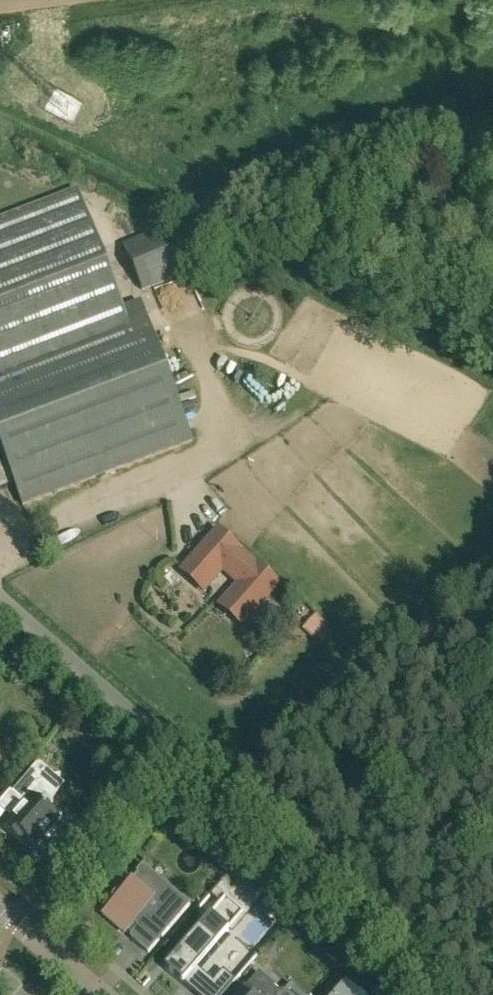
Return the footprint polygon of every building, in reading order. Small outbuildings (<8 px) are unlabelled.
[(121,306),(77,190),(0,219),(0,446),(21,502),(191,438),(139,299),(121,306)] [(188,271),(168,227),(124,246),(142,290),(188,271)] [(218,531),(182,570),(203,589),(223,568),(240,584),(221,605),(242,624),(278,584),(218,531)] [(9,813),(13,816),(3,827),(23,844),(27,839),(36,847),(44,838),(47,841),(57,831),(53,828),(61,819),(49,808),(51,806),(54,797),(62,787),(59,784),(60,782),(60,775),(54,775),(50,772),(45,778),(33,768),(13,792),(21,800),(9,813)] [(240,858),(217,839),(203,855),(226,875),(240,858)] [(241,859),(221,882),(239,898),(259,875),(241,859)] [(190,904),(173,890),(170,888),(166,887),(162,888),(159,891),(138,873),(124,889),(120,889),(117,890),(114,892),(112,895),(112,898),(113,902),(103,914),(125,932),(127,929),(132,933),(131,936),(132,938),(148,953),(190,904)] [(165,967),(197,994),(223,994),(236,980),(224,970),(214,981),(197,967),(244,913),(225,897),(165,967)] [(352,956),(335,941),(326,951),(344,966),(352,956)] [(282,993),(259,973),(240,994),(281,994),(282,993)] [(345,986),(338,994),(356,994),(345,986)]
